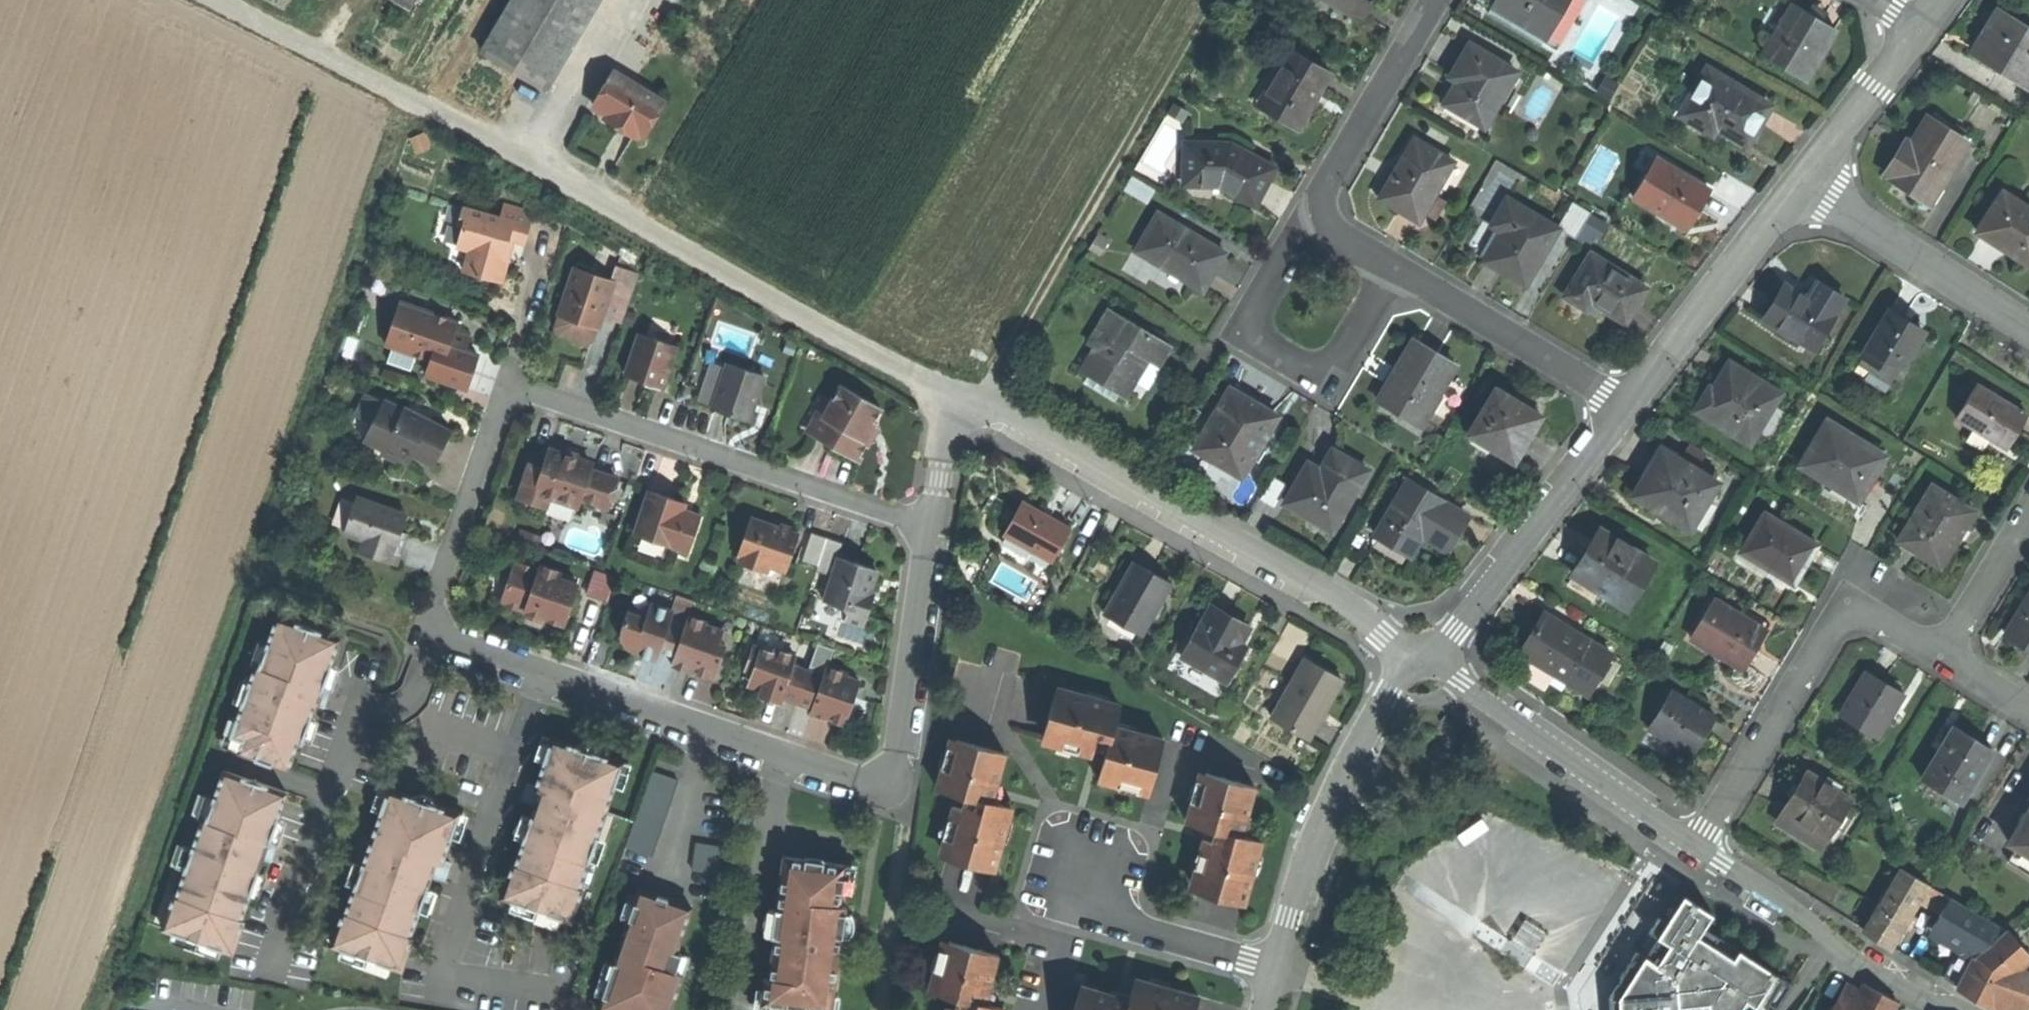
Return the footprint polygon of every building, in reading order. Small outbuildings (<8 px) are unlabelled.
[(483,52),(515,70),(550,90),(600,0),(512,0),(483,52)] [(1364,17),(1373,0),(1335,0),(1364,17)] [(1551,29),(1501,0),(1494,0),(1490,8),(1544,40),(1547,36),(1551,29)] [(1551,29),(1567,0),(1501,0),(1551,29)] [(1551,29),(1547,36),(1560,43),(1585,0),(1567,0),(1551,29)] [(1792,5),(1764,55),(1805,78),(1817,56),(1833,27),(1792,5)] [(1998,11),(1988,28),(1979,43),(2009,62),(2003,71),(2028,87),(2028,30),(1998,11)] [(1517,65),(1472,39),(1461,58),(1453,73),(1459,76),(1448,96),(1487,118),(1517,65)] [(1973,53),(2003,71),(2009,62),(1979,43),(1973,53)] [(1266,111),(1297,129),(1314,100),(1330,72),(1290,49),(1273,80),(1281,85),(1266,111)] [(1706,65),(1682,110),(1722,132),(1725,125),(1750,138),(1760,121),(1771,99),(1706,65)] [(614,69),(594,103),(620,119),(617,124),(638,136),(661,96),(614,69)] [(1258,106),(1266,111),(1281,85),(1273,80),(1258,106)] [(1969,144),(1929,117),(1919,133),(1912,143),(1906,139),(1886,171),(1932,201),(1969,144)] [(1455,158),(1414,134),(1395,167),(1380,194),(1422,217),(1427,207),(1437,191),(1455,158)] [(1187,142),(1187,182),(1222,181),(1257,203),(1267,185),(1277,166),(1231,142),(1187,142)] [(1632,196),(1687,227),(1699,207),(1710,187),(1655,156),(1632,196)] [(1128,188),(1151,201),(1159,186),(1136,173),(1128,188)] [(1445,196),(1437,191),(1427,207),(1435,212),(1445,196)] [(1977,233),(2001,247),(2006,239),(2028,252),(2028,208),(2001,192),(1977,233)] [(1557,224),(1505,194),(1495,212),(1506,219),(1484,256),(1508,270),(1524,280),(1557,224)] [(464,267),(504,280),(512,256),(503,254),(510,233),(519,235),(527,238),(537,210),(504,199),(499,215),(464,203),(459,221),(464,223),(458,243),(470,247),(464,267)] [(1599,243),(1610,217),(1573,201),(1562,227),(1599,243)] [(1137,249),(1205,289),(1215,271),(1229,249),(1161,209),(1137,249)] [(515,247),(519,235),(510,233),(503,254),(512,256),(515,247)] [(2006,239),(2001,247),(2012,254),(2028,264),(2028,252),(2006,239)] [(1566,292),(1598,310),(1603,301),(1628,316),(1637,301),(1648,283),(1591,250),(1566,292)] [(603,311),(614,278),(577,265),(558,320),(561,330),(572,334),(586,339),(594,336),(603,311)] [(619,265),(614,278),(603,311),(624,318),(640,272),(619,265)] [(1765,318),(1812,347),(1843,297),(1814,278),(1803,296),(1785,285),(1774,303),(1765,318)] [(400,296),(387,341),(396,345),(390,358),(411,366),(417,352),(432,357),(426,371),(470,387),(475,369),(480,354),(467,350),(471,337),(456,331),(459,317),(400,296)] [(1087,367),(1131,395),(1154,358),(1164,364),(1176,346),(1151,330),(1114,307),(1094,338),(1102,343),(1087,367)] [(1875,358),(1897,372),(1899,369),(1924,331),(1909,322),(1892,310),(1865,352),(1875,358)] [(645,376),(665,383),(678,342),(640,329),(626,370),(645,376)] [(1380,398),(1421,422),(1455,363),(1414,340),(1397,370),(1380,398)] [(1860,359),(1870,366),(1875,358),(1865,352),(1860,359)] [(1780,388),(1730,357),(1712,386),(1698,408),(1748,439),(1759,422),(1753,419),(1762,405),(1767,409),(1780,388)] [(1893,378),(1897,372),(1875,358),(1870,366),(1866,372),(1887,386),(1893,378)] [(728,410),(749,417),(765,372),(729,359),(713,404),(728,410)] [(1907,374),(1899,369),(1897,372),(1893,378),(1900,383),(1907,374)] [(835,445),(858,459),(868,442),(863,438),(872,422),(881,407),(842,384),(834,398),(814,432),(835,445)] [(1499,385),(1473,430),(1519,457),(1533,434),(1546,412),(1499,385)] [(1958,418),(2010,448),(2019,431),(2028,415),(1977,385),(1958,418)] [(1196,447),(1245,475),(1279,415),(1256,402),(1231,387),(1196,447)] [(355,412),(373,421),(383,400),(365,391),(355,412)] [(808,429),(814,432),(834,398),(828,394),(808,429)] [(373,421),(365,439),(382,447),(379,453),(395,461),(398,456),(408,460),(411,453),(434,464),(443,446),(452,426),(403,403),(401,408),(383,400),(373,421)] [(1837,482),(1858,494),(1883,450),(1826,417),(1801,461),(1837,482)] [(878,425),(872,422),(863,438),(868,442),(878,425)] [(1687,442),(1678,458),(1694,468),(1704,452),(1687,442)] [(519,493),(547,503),(551,493),(577,502),(580,494),(608,505),(619,477),(590,466),(592,460),(574,453),(552,445),(543,468),(530,463),(519,493)] [(1678,458),(1658,447),(1645,469),(1631,493),(1690,527),(1717,481),(1714,479),(1701,472),(1694,468),(1678,458)] [(1350,456),(1335,448),(1320,474),(1307,466),(1287,504),(1323,523),(1332,506),(1342,512),(1367,465),(1350,456)] [(1892,455),(1883,450),(1858,494),(1866,499),(1892,455)] [(1705,464),(1701,472),(1714,479),(1718,472),(1705,464)] [(1410,479),(1381,528),(1416,548),(1425,532),(1453,548),(1461,534),(1472,515),(1410,479)] [(1899,535),(1937,557),(1949,536),(1959,518),(1967,523),(1976,508),(1930,482),(1899,535)] [(634,530),(686,552),(702,515),(683,507),(686,501),(670,494),(652,486),(634,530)] [(402,509),(356,493),(343,529),(367,537),(362,551),(397,562),(403,545),(408,531),(403,529),(395,527),(402,509)] [(1004,534),(1051,560),(1069,527),(1046,515),(1022,501),(1004,534)] [(1332,529),(1342,512),(1332,506),(1323,523),(1332,529)] [(409,511),(402,509),(395,527),(403,529),(409,511)] [(1739,551),(1795,583),(1805,565),(1818,544),(1762,511),(1739,551)] [(752,515),(736,559),(768,570),(771,562),(787,568),(800,533),(776,524),(752,515)] [(1655,562),(1599,528),(1593,538),(1587,548),(1580,559),(1572,572),(1600,589),(1628,606),(1655,562)] [(807,560),(821,562),(826,534),(812,531),(807,560)] [(1578,543),(1587,548),(1593,538),(1585,533),(1578,543)] [(860,564),(838,557),(824,600),(845,606),(850,608),(846,620),(865,626),(882,571),(860,564)] [(538,568),(516,560),(501,600),(525,608),(522,615),(534,619),(545,623),(547,616),(565,623),(579,582),(562,576),(564,571),(540,562),(538,568)] [(1103,613),(1141,634),(1170,583),(1152,573),(1132,561),(1103,613)] [(1592,601),(1600,589),(1572,572),(1565,584),(1592,601)] [(2028,649),(2028,594),(2005,635),(2024,646),(2028,649)] [(1690,635),(1744,669),(1757,648),(1771,626),(1741,607),(1737,613),(1713,598),(1690,635)] [(681,614),(649,603),(645,615),(627,609),(620,630),(623,643),(630,652),(641,656),(653,660),(658,647),(668,651),(681,614)] [(1190,659),(1228,681),(1242,656),(1234,651),(1239,642),(1248,625),(1230,615),(1213,606),(1204,622),(1201,620),(1191,637),(1200,642),(1190,659)] [(1610,652),(1545,612),(1533,632),(1521,651),(1586,691),(1610,652)] [(691,618),(681,614),(668,651),(678,654),(691,618)] [(240,751),(291,769),(313,703),(323,706),(326,697),(329,688),(323,686),(339,637),(278,616),(260,668),(255,666),(231,735),(244,739),(240,751)] [(692,616),(691,618),(678,654),(675,662),(694,669),(715,676),(725,646),(722,645),(715,642),(721,626),(692,616)] [(727,628),(721,626),(715,642),(722,645),(727,628)] [(1181,655),(1190,659),(1200,642),(1191,637),(1181,655)] [(1247,647),(1239,642),(1234,651),(1242,656),(1247,647)] [(770,697),(779,701),(782,694),(798,700),(807,674),(791,669),(796,657),(772,649),(770,655),(749,648),(743,666),(755,671),(751,682),(762,685),(759,694),(770,697)] [(1344,679),(1306,657),(1271,717),(1305,737),(1317,715),(1321,717),(1328,706),(1344,679)] [(818,674),(817,678),(808,703),(806,709),(827,717),(846,723),(860,680),(827,669),(824,676),(818,674)] [(1843,712),(1883,736),(1907,696),(1867,672),(1854,693),(1843,712)] [(817,678),(807,674),(798,700),(808,703),(817,678)] [(1075,692),(1055,687),(1043,735),(1072,743),(1070,751),(1081,754),(1091,757),(1092,751),(1106,755),(1113,728),(1118,707),(1074,695),(1075,692)] [(1646,728),(1690,754),(1703,733),(1714,713),(1670,687),(1646,728)] [(1309,739),(1321,717),(1317,715),(1305,737),(1309,739)] [(1143,735),(1113,728),(1106,755),(1099,780),(1118,785),(1120,779),(1149,786),(1162,737),(1144,732),(1143,735)] [(1976,741),(1957,729),(1926,780),(1964,803),(1995,753),(1976,741)] [(571,917),(607,808),(624,761),(553,736),(537,782),(528,779),(525,788),(521,798),(536,803),(505,894),(571,917)] [(1005,753),(955,740),(947,771),(939,769),(934,787),(964,795),(989,801),(997,772),(1000,773),(1005,753)] [(654,768),(637,818),(627,844),(653,853),(680,777),(654,768)] [(165,930),(236,954),(247,922),(241,920),(254,880),(262,858),(273,862),(280,843),(272,840),(289,791),(224,770),(207,822),(202,821),(165,930)] [(1826,831),(1829,834),(1851,799),(1805,770),(1794,788),(1783,804),(1787,807),(1826,831)] [(1253,787),(1206,774),(1198,801),(1192,799),(1186,820),(1212,827),(1243,835),(1251,805),(1248,804),(1253,787)] [(390,787),(337,945),(404,967),(418,927),(415,926),(432,874),(447,879),(450,870),(454,860),(445,857),(460,810),(390,787)] [(1009,806),(989,801),(964,795),(960,809),(952,806),(946,826),(953,828),(945,858),(995,871),(999,855),(997,854),(1002,833),(1009,806)] [(1818,843),(1826,831),(1787,807),(1780,819),(1818,843)] [(637,818),(607,808),(571,917),(598,927),(627,844),(637,818)] [(2010,843),(2027,853),(2018,868),(2028,875),(2028,812),(2010,843)] [(1259,840),(1243,835),(1212,827),(1209,839),(1203,838),(1198,859),(1205,861),(1196,891),(1219,897),(1244,904),(1249,887),(1246,886),(1259,840)] [(698,838),(695,866),(723,869),(726,841),(698,838)] [(784,854),(776,921),(770,977),(764,976),(760,1006),(797,1009),(834,1009),(846,902),(839,901),(844,861),(784,854)] [(1900,868),(1864,931),(1876,938),(1892,948),(1919,901),(1929,885),(1900,868)] [(1680,884),(1608,995),(1610,1009),(1706,1009),(1715,1009),(1717,1009),(1780,1009),(1796,981),(1709,925),(1715,911),(1680,884)] [(2004,929),(1929,885),(1919,901),(1943,915),(1939,923),(1967,939),(1942,981),(1957,989),(1982,948),(1990,953),(2004,929)] [(641,888),(601,1006),(613,1009),(673,1009),(685,974),(676,971),(682,953),(676,951),(683,930),(691,905),(641,888)] [(973,949),(948,942),(940,971),(933,969),(928,990),(957,997),(982,1004),(990,974),(993,975),(998,955),(973,949)] [(2024,1007),(2028,994),(2028,976),(2012,970),(1994,1009),(2022,1009),(2024,1007)] [(1830,1009),(1914,1009),(1916,1007),(1850,973),(1830,1009)] [(1129,1001),(1126,1009),(1194,1009),(1198,995),(1178,990),(1177,993),(1159,989),(1133,982),(1129,1001)] [(1080,985),(1074,1009),(1126,1009),(1129,1001),(1098,993),(1099,990),(1080,985)] [(982,1004),(957,997),(954,1009),(945,1008),(944,1009),(1004,1009),(982,1004)]
